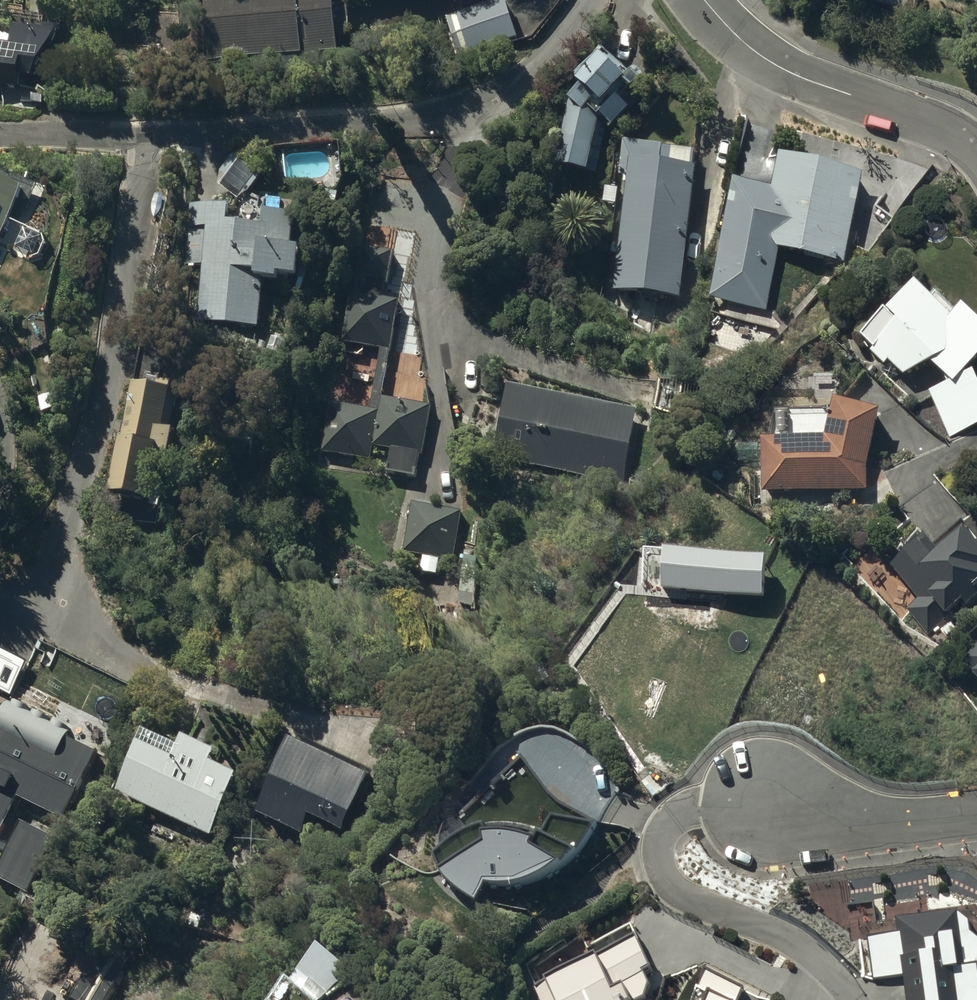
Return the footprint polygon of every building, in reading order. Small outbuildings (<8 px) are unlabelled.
[(338,47),(335,0),(204,0),(209,57),(338,47)] [(517,33),(506,0),(486,0),(448,13),(462,53),(517,33)] [(916,0),(882,0),(913,10),(916,0)] [(24,84),(26,69),(38,70),(64,19),(18,15),(16,35),(0,34),(0,81),(24,84)] [(573,158),(594,165),(607,124),(612,129),(629,110),(631,112),(649,93),(638,83),(648,72),(635,59),(628,67),(603,44),(579,69),(586,75),(570,92),(582,103),(567,106),(558,156),(573,158)] [(615,287),(681,295),(699,145),(625,137),(621,171),(629,172),(615,287)] [(847,265),(872,163),(824,151),(776,140),(768,175),(733,166),(701,300),(770,316),(786,251),(847,265)] [(0,189),(0,242),(22,201),(0,189)] [(199,318),(259,322),(262,273),(280,274),(280,269),(297,270),(301,208),(264,206),(263,222),(225,220),(226,204),(190,202),(186,258),(203,259),(199,318)] [(342,336),(391,347),(402,296),(385,293),(394,249),(362,242),(342,336)] [(976,422),(976,377),(972,366),(962,370),(976,352),(976,315),(960,299),(957,305),(950,311),(924,286),(914,277),(885,305),(895,315),(877,336),(879,338),(871,348),(883,363),(887,358),(903,373),(931,356),(949,377),(929,388),(950,437),(976,422)] [(640,396),(499,362),(480,439),(620,473),(640,396)] [(163,494),(178,420),(172,418),(179,384),(174,383),(176,374),(159,371),(158,376),(132,371),(109,483),(163,494)] [(322,446),(371,452),(373,438),(391,440),(388,464),(419,469),(431,384),(381,378),(378,402),(329,395),(322,446)] [(762,488),(867,485),(868,460),(881,404),(837,392),(826,432),(761,434),(762,488)] [(462,506),(413,496),(402,548),(451,558),(462,506)] [(888,559),(919,596),(908,605),(924,625),(963,594),(968,601),(976,594),(976,537),(965,523),(938,544),(926,529),(888,559)] [(961,652),(975,673),(976,671),(976,642),(961,652)] [(28,890),(56,833),(11,812),(19,795),(66,817),(98,748),(72,736),(80,719),(7,685),(0,698),(0,846),(7,850),(0,863),(0,876),(28,890)] [(116,786),(212,829),(239,767),(213,755),(219,742),(185,727),(181,736),(145,720),(116,786)] [(260,805),(304,825),(312,807),(347,823),(372,768),(294,732),(260,805)] [(423,857),(475,893),(484,879),(532,879),(554,901),(582,848),(542,827),(540,831),(488,826),(486,820),(423,857)] [(971,935),(970,924),(957,914),(899,922),(901,937),(864,942),(870,991),(898,987),(900,999),(976,999),(976,942),(971,935)] [(558,999),(661,999),(668,985),(656,980),(638,943),(599,962),(598,960),(550,983),(558,999)] [(73,995),(81,999),(106,999),(128,959),(101,944),(73,995)] [(322,951),(284,999),(328,999),(350,973),(322,951)] [(746,982),(707,963),(689,999),(737,999),(746,982)]
